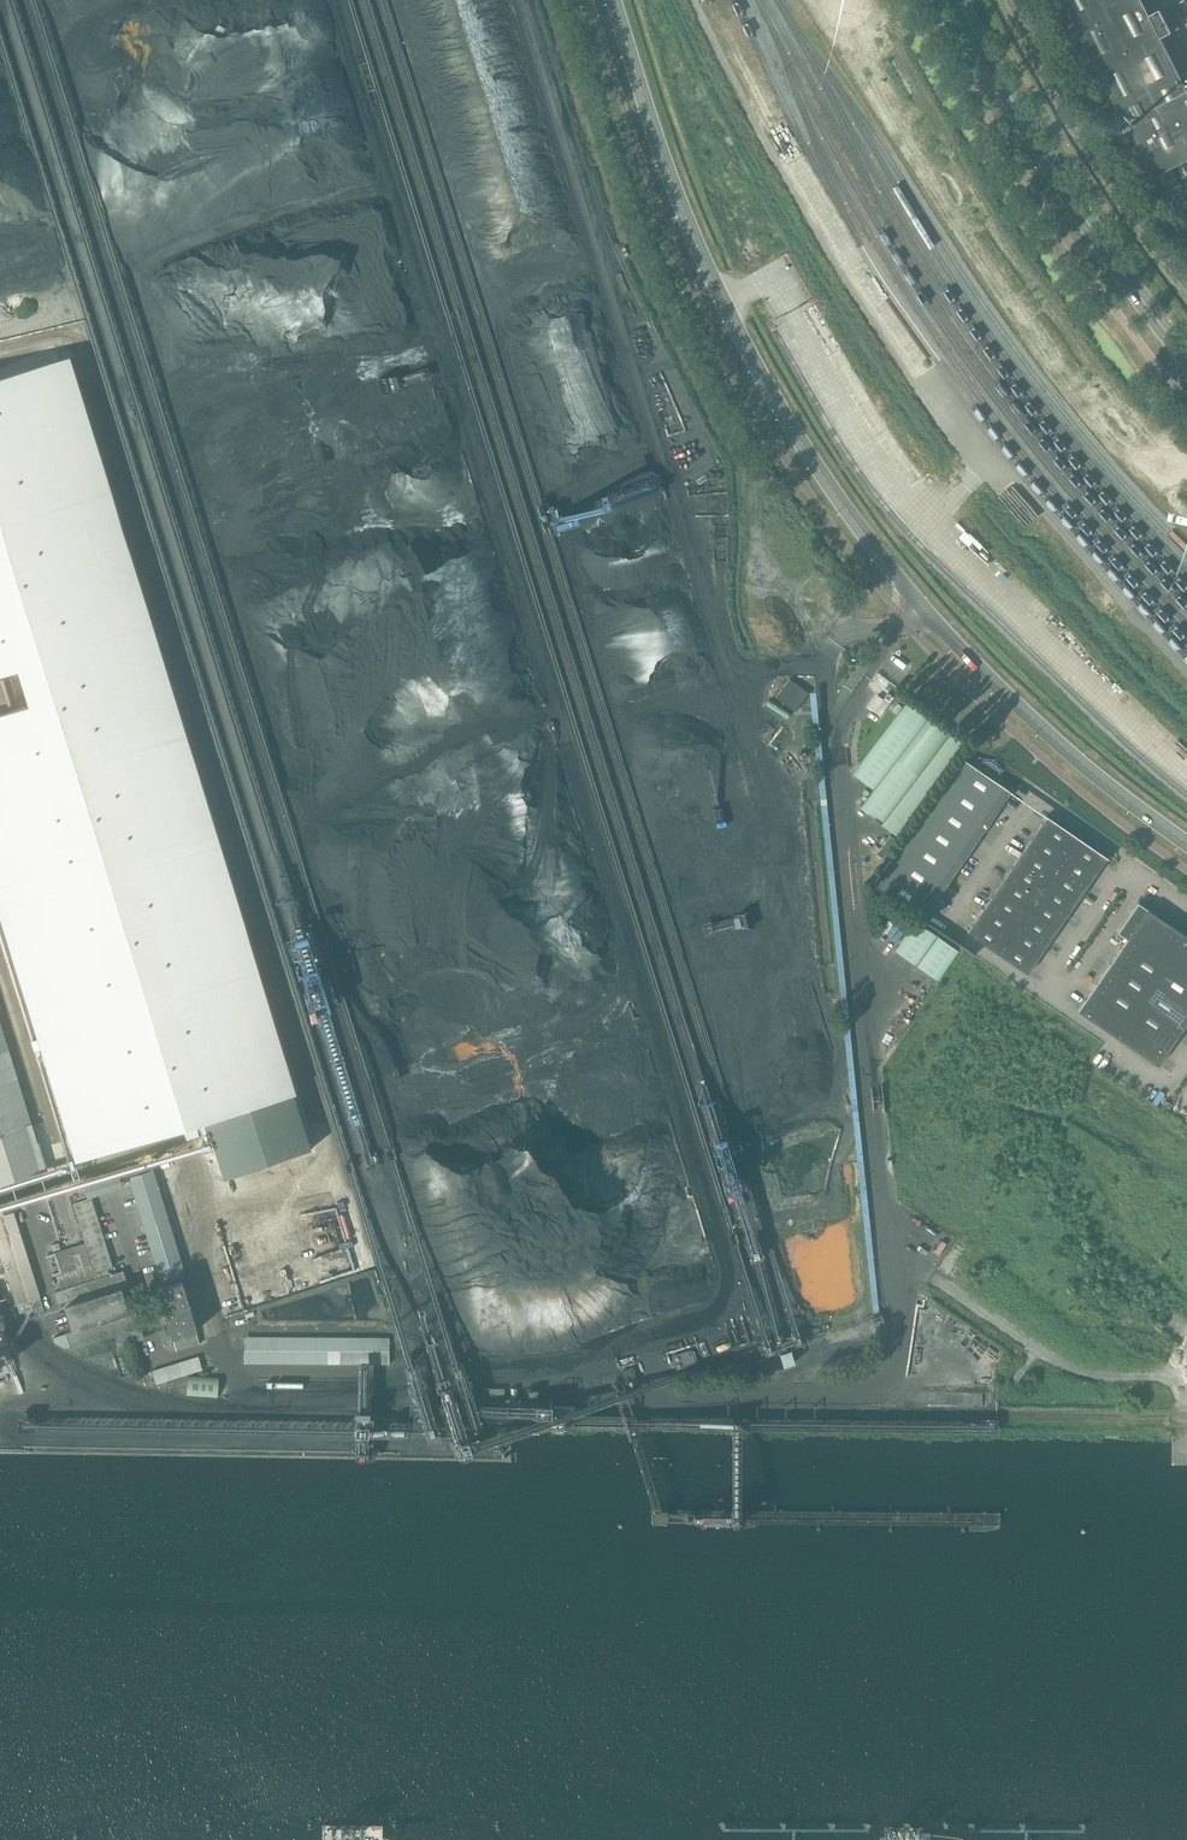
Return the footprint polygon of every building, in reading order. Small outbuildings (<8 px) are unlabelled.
[(1180,74),(1177,68),(1142,0),(1064,0),(1154,177),(1155,176),(1186,160),(1186,88),(1180,74)] [(1184,191),(1173,169),(1160,176),(1171,198),(1184,191)] [(10,676),(0,680),(0,708),(18,703),(10,676)] [(795,711),(808,693),(789,679),(775,697),(795,711)] [(881,715),(894,697),(887,693),(883,699),(877,695),(869,706),(881,715)] [(904,706),(852,775),(874,791),(926,722),(904,706)] [(929,723),(863,811),(883,826),(949,738),(929,723)] [(17,1005),(92,982),(14,727),(0,731),(0,950),(17,1005)] [(951,738),(883,827),(895,836),(962,747),(951,738)] [(1012,792),(997,782),(998,780),(999,776),(999,772),(998,768),(995,764),(992,762),(987,760),(983,760),(979,762),(975,765),(974,766),(959,756),(959,757),(960,758),(948,775),(998,810),(1010,792),(1011,793),(1012,792)] [(998,810),(948,775),(935,793),(986,828),(998,810)] [(1012,792),(1011,793),(1045,816),(1046,815),(1012,792)] [(986,828),(935,793),(923,812),(973,846),(986,828)] [(973,846),(923,812),(910,830),(961,864),(973,846)] [(1077,837),(1046,815),(1045,816),(1046,817),(1037,830),(1067,851),(1077,837)] [(961,864),(910,830),(898,848),(948,883),(961,864)] [(1067,851),(1037,830),(1027,845),(1057,866),(1067,851)] [(1108,858),(1077,837),(1067,851),(1097,872),(1099,869),(1104,862),(1106,858),(1107,859),(1108,858)] [(1057,866),(1027,845),(1017,859),(1047,880),(1057,866)] [(948,883),(898,848),(885,866),(936,901),(948,883)] [(1097,872),(1067,851),(1057,866),(1087,886),(1090,883),(1095,876),(1097,872)] [(1047,880),(1017,859),(1007,874),(1037,895),(1047,880)] [(936,901),(885,866),(873,885),(923,919),(936,901)] [(1087,886),(1057,866),(1047,880),(1077,901),(1087,886)] [(1037,895),(1007,874),(997,888),(1027,909),(1037,895)] [(1077,901),(1047,880),(1037,895),(1067,915),(1077,901)] [(1027,909),(997,888),(987,903),(1017,924),(1027,909)] [(1067,915),(1037,895),(1027,909),(1057,930),(1067,915)] [(1017,924),(987,903),(977,917),(1007,938),(1017,924)] [(1142,949),(1162,920),(1159,917),(1155,915),(1155,914),(1154,914),(1146,908),(1138,903),(1130,913),(1117,932),(1127,939),(1142,949)] [(1057,930),(1027,909),(1017,924),(1047,944),(1057,930)] [(1007,938),(977,917),(967,932),(997,953),(1007,938)] [(1186,937),(1186,936),(1179,931),(1171,925),(1170,925),(1166,922),(1162,920),(1142,949),(1167,966),(1186,937)] [(895,953),(917,968),(939,938),(916,922),(895,953)] [(1047,944),(1017,924),(1007,938),(1037,959),(1047,944)] [(1167,966),(1186,980),(1186,937),(1167,966)] [(1037,959),(1007,938),(997,953),(1027,973),(1037,959)] [(940,939),(919,969),(940,984),(961,954),(940,939)] [(1167,966),(1142,949),(1127,939),(1115,957),(1155,984),(1167,966)] [(1155,984),(1115,957),(1102,974),(1142,1002),(1155,984)] [(1167,966),(1155,984),(1186,1006),(1186,980),(1167,966)] [(1142,1002),(1102,974),(1090,992),(1130,1020),(1142,1002)] [(1155,984),(1142,1002),(1183,1029),(1186,1023),(1186,1006),(1155,984)] [(1130,1020),(1090,992),(1078,1010),(1118,1038),(1130,1020)] [(1183,1029),(1142,1002),(1130,1020),(1170,1047),(1183,1029)] [(0,1020),(0,1084),(18,1078),(0,1020)] [(1170,1047),(1130,1020),(1118,1038),(1158,1065),(1170,1047)] [(505,1035),(473,1035),(474,1049),(479,1049),(480,1056),(487,1055),(487,1063),(505,1063),(505,1035)] [(800,1051),(813,1052),(813,1038),(801,1037),(800,1051)] [(125,1102),(112,1060),(103,1062),(54,1077),(54,1078),(46,1080),(59,1122),(67,1119),(67,1120),(116,1104),(125,1102)] [(1166,1110),(1171,1104),(1165,1100),(1160,1106),(1166,1110)] [(27,1105),(0,1113),(0,1184),(47,1170),(27,1105)] [(186,1277),(153,1168),(143,1171),(142,1167),(119,1174),(84,1185),(87,1197),(123,1186),(121,1178),(129,1176),(162,1284),(186,1277)] [(114,1273),(112,1267),(113,1267),(106,1244),(108,1244),(116,1268),(125,1265),(131,1284),(141,1281),(113,1190),(94,1196),(107,1240),(105,1241),(92,1198),(91,1198),(73,1203),(94,1272),(95,1272),(95,1273),(100,1271),(102,1277),(53,1292),(59,1309),(65,1308),(72,1331),(60,1334),(64,1347),(70,1346),(71,1349),(141,1327),(136,1311),(130,1312),(123,1289),(128,1287),(123,1270),(114,1273)] [(14,1211),(4,1214),(2,1208),(0,1209),(0,1278),(8,1275),(17,1304),(19,1313),(26,1311),(28,1316),(44,1311),(40,1297),(40,1296),(14,1211)] [(198,1330),(183,1279),(157,1287),(173,1337),(198,1330)] [(401,1351),(402,1338),(239,1336),(239,1350),(401,1351)] [(0,1350),(0,1388),(11,1385),(5,1365),(14,1362),(13,1358),(3,1360),(0,1350)] [(401,1365),(401,1351),(239,1350),(239,1363),(401,1365)] [(795,1362),(791,1350),(780,1353),(784,1365),(795,1362)] [(694,1351),(673,1357),(677,1370),(698,1363),(694,1351)] [(201,1367),(197,1355),(167,1365),(171,1376),(201,1367)] [(635,1369),(622,1372),(624,1378),(626,1384),(638,1380),(635,1369)] [(219,1393),(218,1376),(189,1377),(189,1394),(219,1393)] [(446,1439),(437,1414),(439,1413),(435,1400),(429,1402),(428,1399),(426,1400),(423,1401),(421,1402),(417,1396),(412,1395),(410,1404),(414,1405),(416,1411),(417,1411),(423,1428),(416,1430),(417,1433),(427,1433),(426,1439),(434,1437),(436,1440),(447,1441),(447,1447),(449,1447),(450,1438),(447,1438),(447,1439),(446,1439)] [(481,1426),(480,1401),(471,1401),(471,1422),(475,1422),(475,1426),(481,1426)] [(426,1446),(426,1439),(427,1433),(417,1433),(412,1432),(412,1445),(426,1446)] [(446,1449),(447,1447),(447,1441),(436,1440),(435,1449),(446,1449)]
